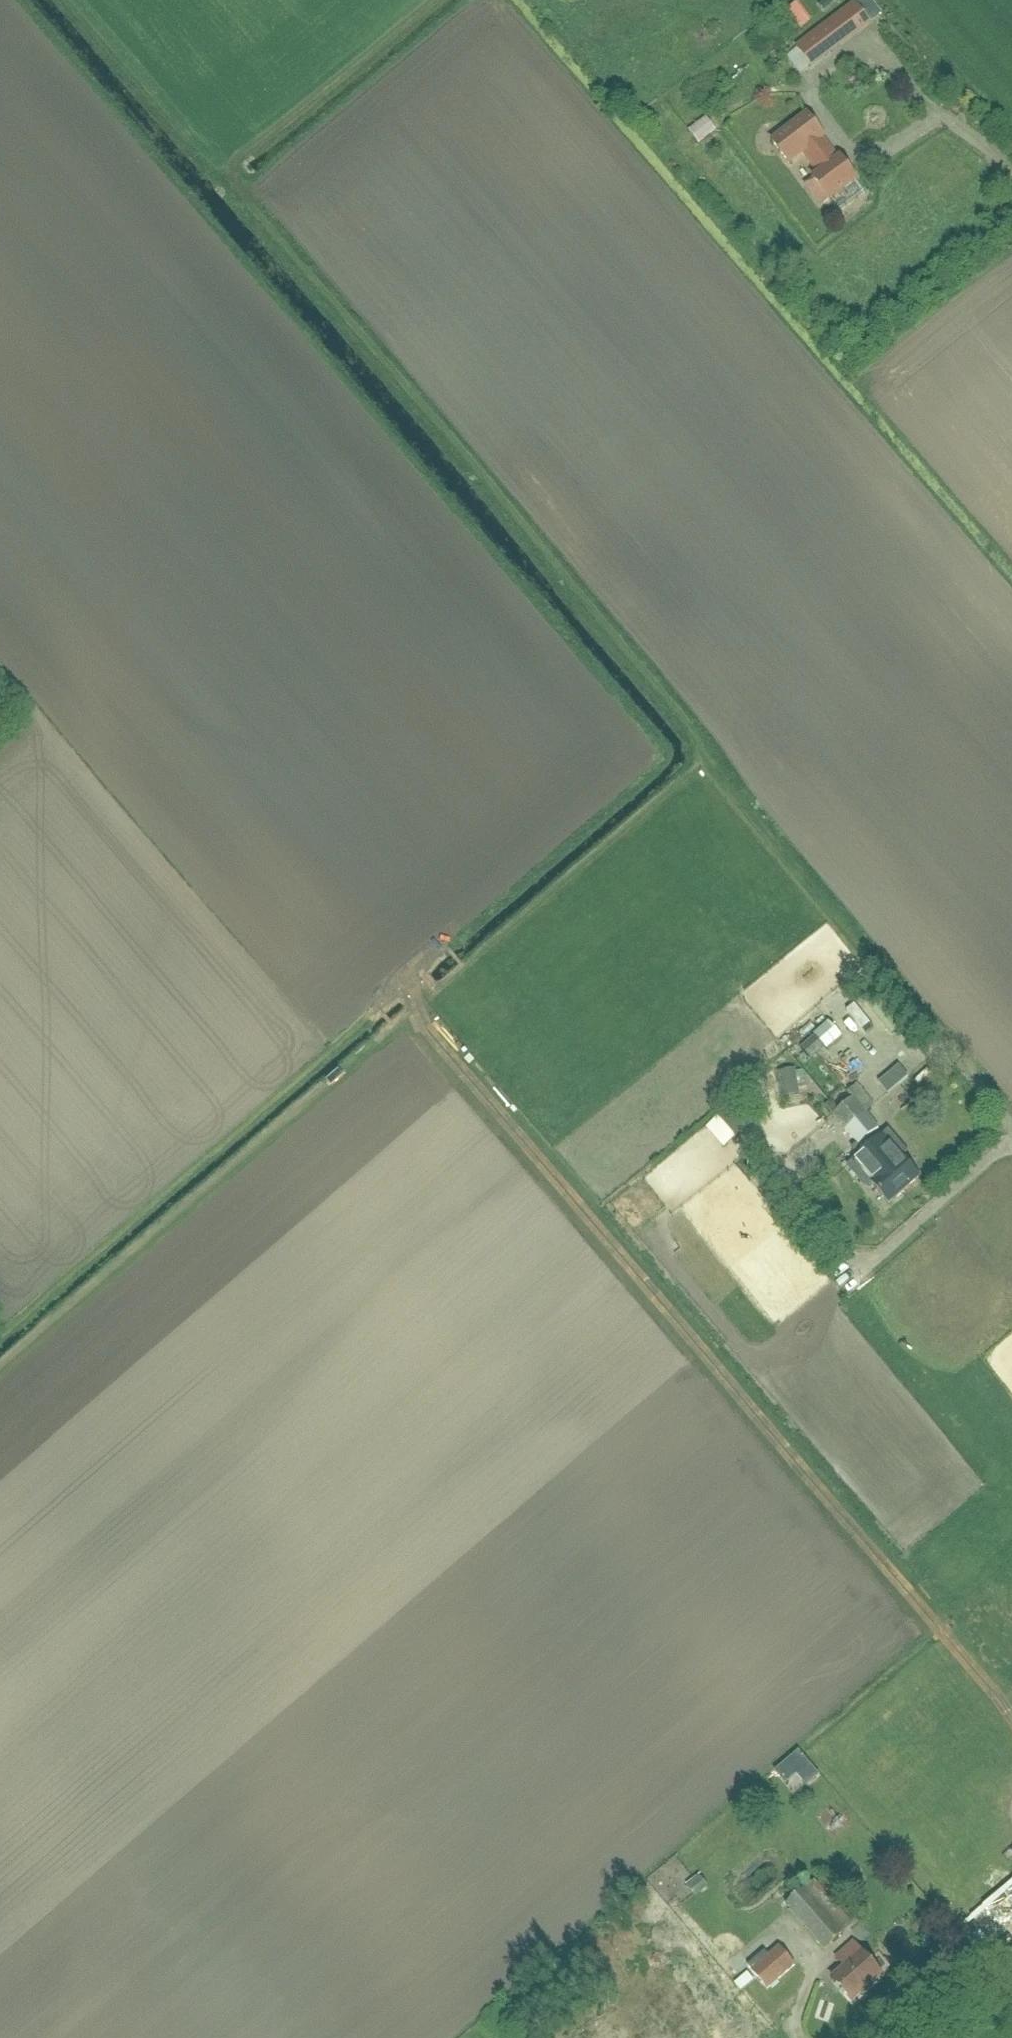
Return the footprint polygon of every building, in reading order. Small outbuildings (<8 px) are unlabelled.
[(869,24),(856,6),(798,49),(811,67),(869,24)] [(818,201),(857,178),(815,108),(772,134),(789,162),(802,154),(815,175),(806,180),(818,201)] [(699,146),(715,134),(705,119),(689,131),(699,146)] [(876,989),(866,996),(895,1034),(905,1027),(876,989)] [(799,1096),(795,1071),(778,1074),(782,1099),(799,1096)] [(856,1084),(831,1103),(826,1108),(857,1146),(880,1129),(867,1114),(875,1107),(856,1084)] [(726,1149),(759,1121),(738,1097),(705,1125),(726,1149)] [(868,1148),(904,1190),(919,1177),(903,1157),(907,1153),(888,1131),(868,1148)] [(904,1190),(868,1148),(848,1165),(867,1187),(871,1183),(888,1203),(904,1190)] [(799,1753),(775,1773),(785,1785),(797,1775),(807,1786),(819,1776),(799,1753)] [(694,1898),(709,1887),(700,1875),(685,1886),(694,1898)] [(824,1951),(851,1926),(823,1895),(817,1900),(808,1890),(788,1908),(824,1951)] [(852,2002),(881,1977),(862,1954),(861,1955),(853,1945),(837,1959),(845,1968),(832,1979),(852,2002)] [(767,1989),(794,1966),(779,1948),(752,1972),(767,1989)]
